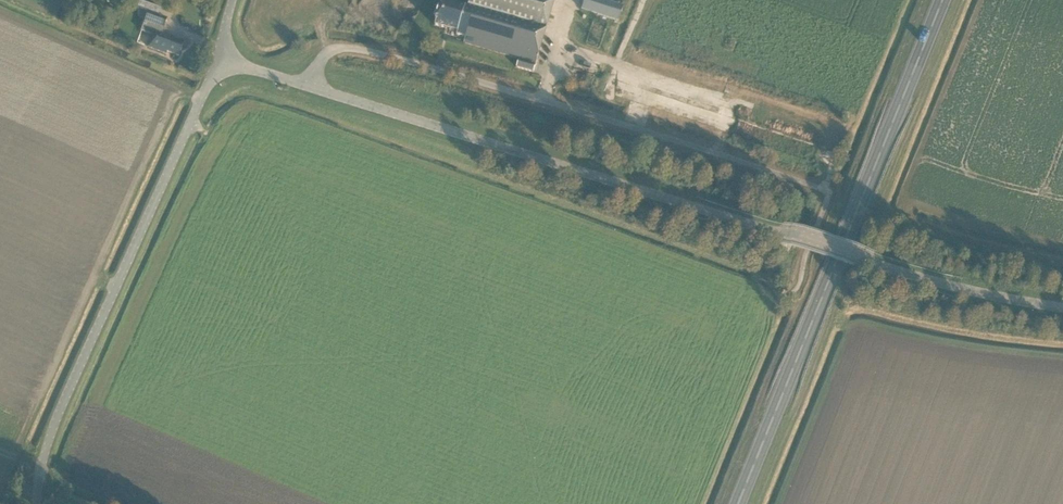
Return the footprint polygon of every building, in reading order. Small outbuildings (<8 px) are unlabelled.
[(535,65),(554,0),(467,0),(464,9),(441,2),(439,10),(436,10),(434,17),(437,18),(434,26),(457,33),(456,36),(465,39),(463,44),(535,65)] [(618,22),(623,8),(599,0),(584,0),(581,10),(618,22)] [(141,32),(152,36),(148,48),(166,55),(167,53),(179,57),(183,44),(172,39),(173,37),(162,33),(167,20),(148,13),(141,32)] [(515,68),(533,73),(535,65),(518,60),(515,68)] [(820,147),(816,162),(829,165),(832,150),(820,147)]
